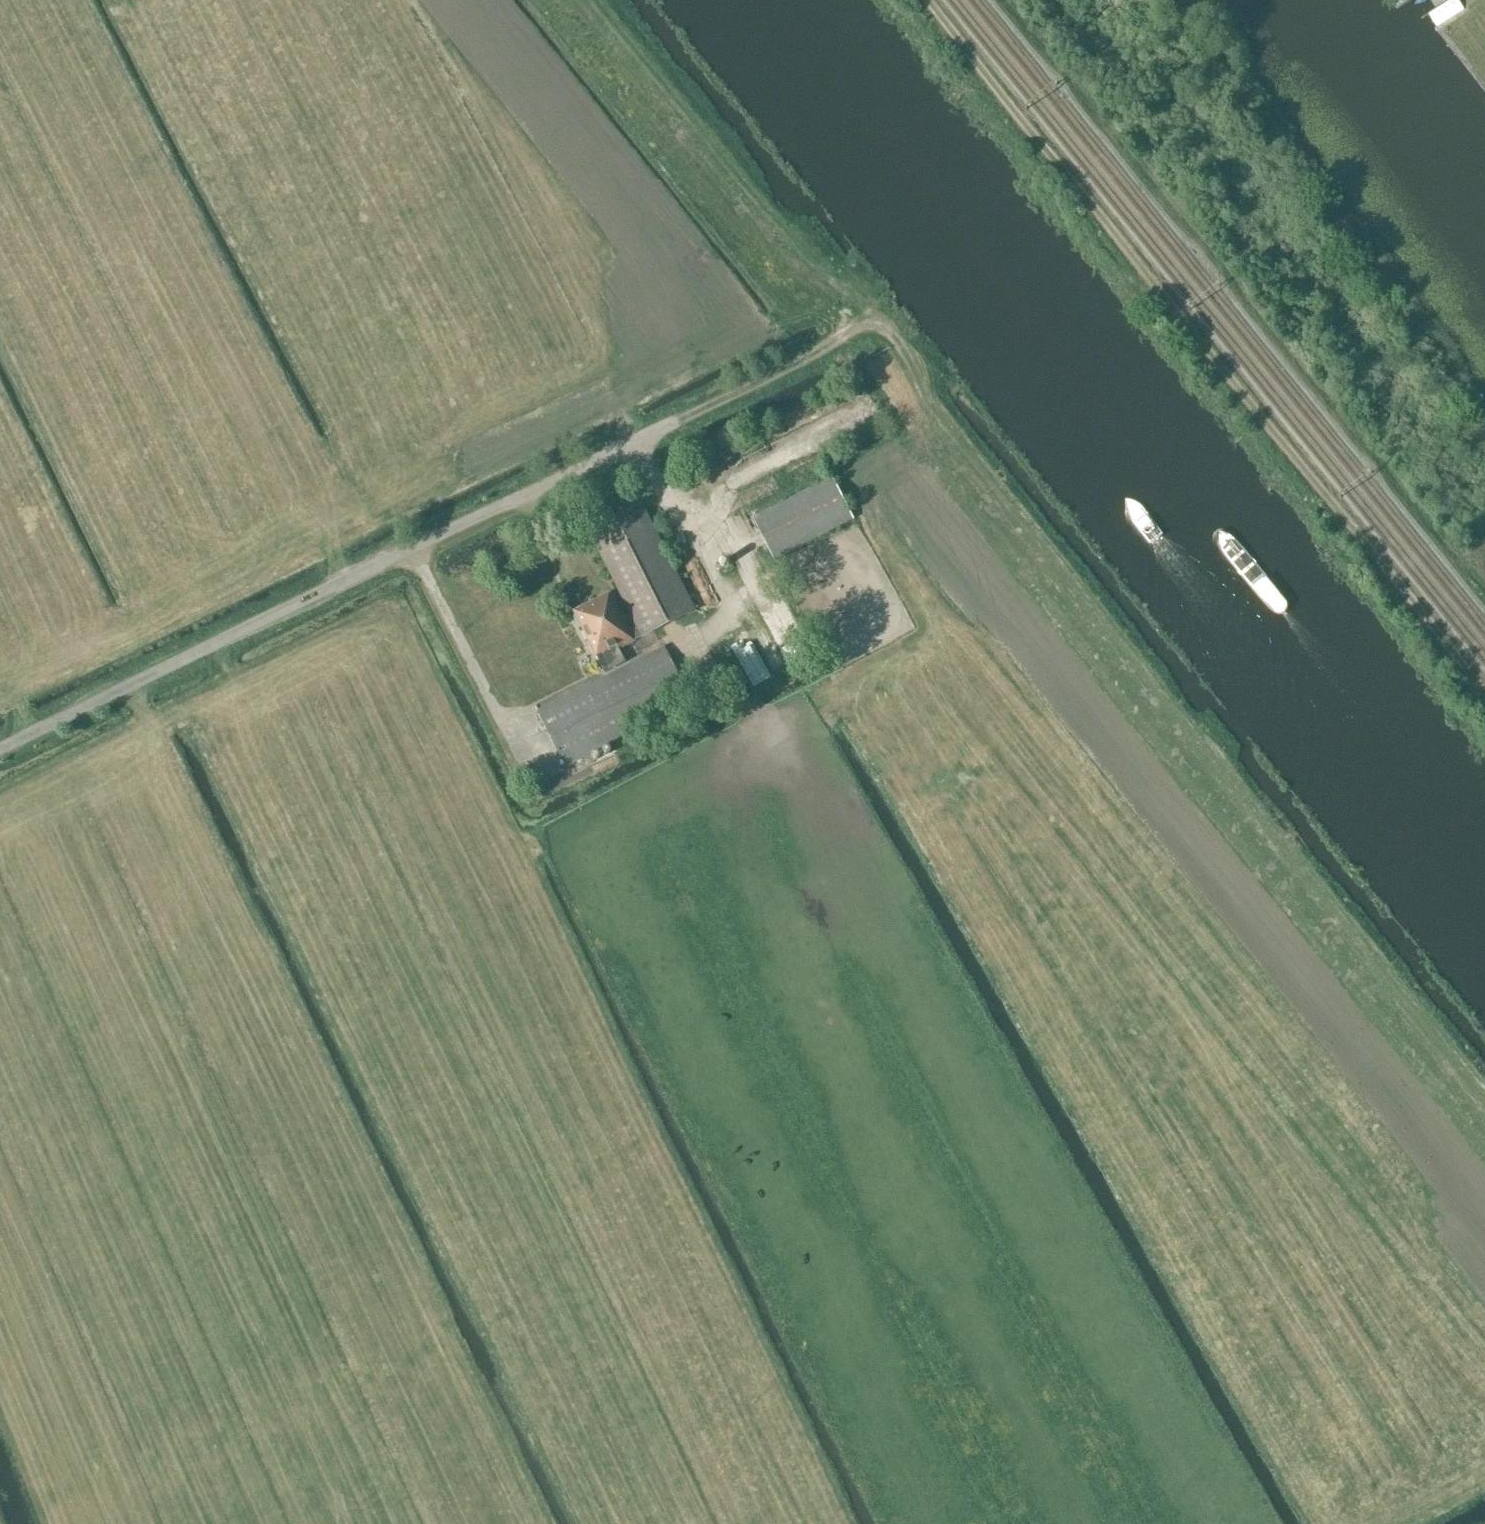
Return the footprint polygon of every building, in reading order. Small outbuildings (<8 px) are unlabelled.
[(832,477),(751,518),(774,561),(854,521),(832,477)] [(695,610),(645,512),(592,539),(630,616),(641,637),(695,610)] [(617,649),(641,637),(630,616),(623,619),(610,593),(573,612),(603,673),(624,663),(617,649)] [(663,649),(537,711),(565,766),(691,702),(663,649)]
